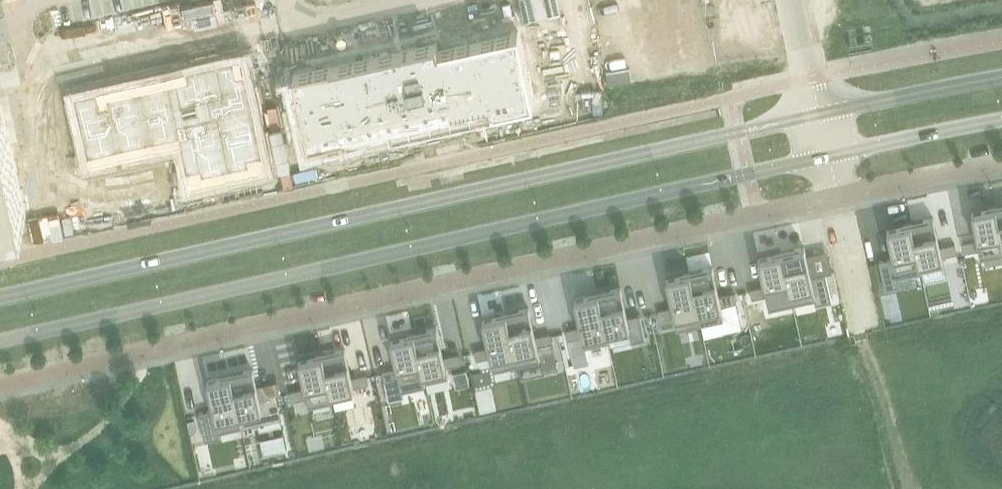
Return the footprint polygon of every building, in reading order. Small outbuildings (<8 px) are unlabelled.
[(559,13),(576,86),(731,52),(724,19),(741,15),(737,0),(615,0),(559,13)] [(417,45),(293,72),(311,150),(391,132),(492,109),(493,110),(534,100),(518,30),(438,48),(437,40),(435,41),(436,48),(419,52),(417,45)] [(234,60),(74,96),(90,164),(181,144),(190,185),(266,168),(245,72),(237,74),(234,60)] [(26,217),(0,101),(0,223),(26,217)] [(962,243),(964,253),(979,250),(980,256),(1001,252),(1001,242),(995,206),(972,211),(977,240),(962,243)] [(934,218),(910,223),(920,268),(921,268),(944,263),(942,257),(957,253),(955,244),(940,247),(934,218)] [(894,258),(879,261),(886,290),(902,286),(900,277),(922,272),(921,268),(920,268),(910,223),(887,228),(894,258)] [(805,247),(782,252),(793,301),(814,297),(816,305),(832,301),(826,273),(811,276),(805,247)] [(765,286),(750,289),(752,299),(767,296),(769,307),(793,301),(782,252),(758,257),(765,286)] [(713,267),(690,272),(701,322),(724,317),(722,306),(736,303),(734,293),(719,296),(713,267)] [(673,307),(658,310),(660,320),(675,317),(677,327),(701,322),(690,272),(666,278),(673,307)] [(621,288),(598,293),(607,333),(608,333),(629,328),(632,343),(646,339),(640,315),(628,318),(621,288)] [(581,327),(566,330),(568,340),(583,337),(586,348),(610,342),(608,333),(607,333),(598,293),(575,298),(581,327)] [(529,308),(506,313),(517,363),(540,358),(538,347),(553,344),(550,334),(536,337),(529,308)] [(489,347),(474,351),(476,361),(491,357),(494,368),(517,363),(506,313),(483,319),(489,347)] [(437,329),(414,334),(425,383),(448,378),(446,368),(461,364),(459,354),(444,358),(437,329)] [(397,368),(382,371),(385,381),(399,378),(402,389),(425,383),(414,334),(391,339),(397,368)] [(345,349),(322,354),(331,395),(354,389),(369,385),(366,376),(352,379),(345,349)] [(305,389),(291,392),(293,402),(307,399),(308,400),(331,395),(322,354),(299,360),(305,389)] [(254,370),(230,375),(239,415),(262,410),(262,409),(277,406),(275,396),(260,399),(254,370)] [(213,410),(199,413),(205,441),(221,438),(218,425),(240,420),(239,415),(230,375),(207,380),(213,410)]
